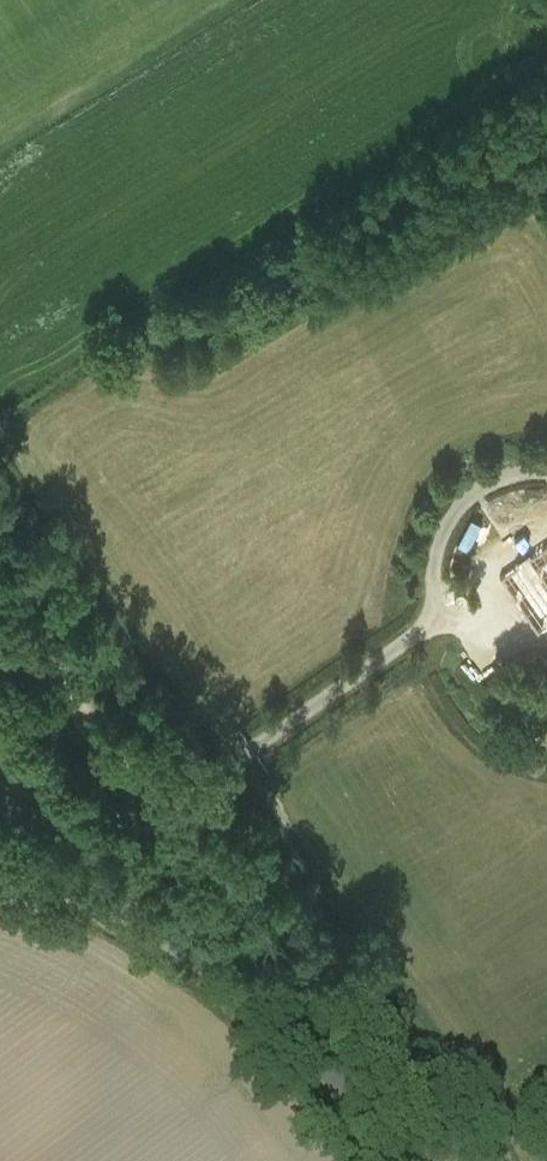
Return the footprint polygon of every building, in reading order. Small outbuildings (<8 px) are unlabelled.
[(533,521),(536,524),(488,559),(526,612),(546,597),(546,511),(533,521)]
